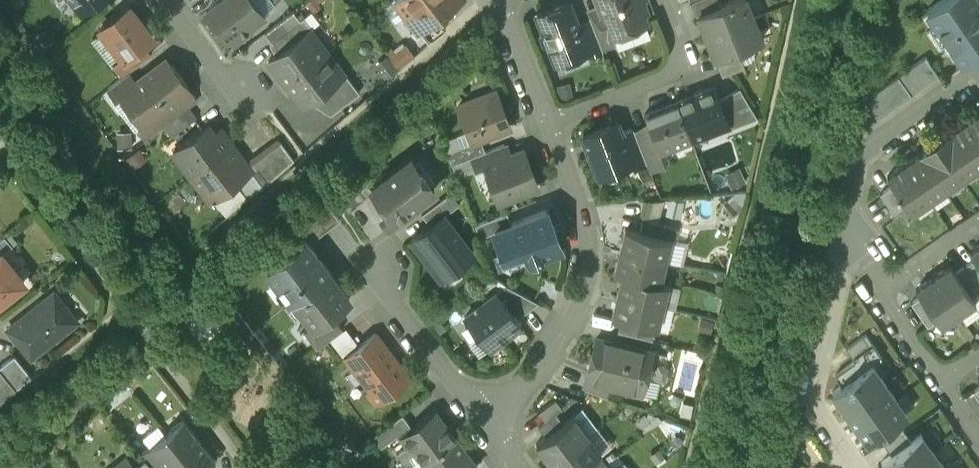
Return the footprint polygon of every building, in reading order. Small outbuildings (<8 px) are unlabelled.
[(82,14),(100,0),(71,0),(82,14)] [(206,12),(226,38),(228,37),(233,42),(251,28),(250,26),(264,16),(251,0),(222,0),(206,12)] [(437,17),(459,0),(396,0),(419,31),(437,17)] [(637,0),(597,0),(602,12),(611,35),(612,34),(645,22),(638,3),(637,0)] [(698,15),(720,6),(718,0),(695,0),(691,1),(690,2),(696,16),(698,15)] [(706,36),(753,18),(746,0),(736,0),(720,6),(698,15),(706,36)] [(962,63),(978,51),(978,1),(978,0),(946,0),(927,14),(936,27),(930,31),(947,55),(953,50),(962,63)] [(585,51),(588,50),(577,24),(569,2),(537,14),(543,31),(541,36),(544,44),(549,46),(556,63),(585,51)] [(123,59),(124,60),(143,46),(152,39),(129,9),(101,30),(123,59)] [(268,60),(285,82),(329,49),(303,16),(300,19),(294,11),(283,19),(290,27),(272,41),(279,52),(268,60)] [(611,35),(602,12),(589,17),(590,19),(602,49),(616,44),(612,34),(611,35)] [(419,31),(429,43),(446,29),(437,17),(419,31)] [(706,36),(715,58),(737,49),(762,39),(753,18),(706,36)] [(587,55),(602,49),(590,19),(577,24),(588,50),(585,51),(587,55)] [(391,73),(415,51),(402,38),(378,60),(391,73)] [(113,67),(122,79),(128,74),(151,57),(143,46),(124,60),(123,59),(113,67)] [(329,49),(285,82),(302,105),(316,94),(345,72),(329,49)] [(737,49),(715,58),(722,76),(744,67),(737,49)] [(863,103),(856,135),(856,136),(938,77),(925,59),(863,103)] [(147,125),(166,111),(190,93),(186,87),(187,86),(172,65),(170,66),(166,61),(135,84),(123,93),(124,95),(146,123),(147,125)] [(345,72),(316,94),(331,113),(359,91),(345,72)] [(123,93),(135,84),(128,74),(122,79),(107,90),(116,101),(124,95),(123,93)] [(713,87),(676,102),(691,139),(727,125),(728,124),(718,100),(713,87)] [(718,100),(728,124),(727,125),(729,129),(757,118),(739,88),(718,100)] [(458,106),(472,142),(480,139),(510,127),(496,91),(458,106)] [(645,114),(650,128),(659,151),(660,151),(691,139),(676,102),(645,114)] [(171,138),(197,118),(189,108),(173,120),(164,127),(171,138)] [(164,127),(173,120),(166,111),(147,125),(146,123),(138,129),(146,141),(164,127)] [(893,185),(907,205),(913,213),(978,166),(978,112),(887,177),(893,185)] [(582,136),(598,176),(631,163),(633,162),(622,133),(618,122),(582,136)] [(190,175),(231,144),(220,129),(214,134),(208,126),(173,153),(190,175)] [(635,134),(646,163),(648,168),(664,162),(660,151),(659,151),(650,128),(635,134)] [(622,133),(633,162),(631,163),(633,168),(646,163),(635,134),(633,129),(622,133)] [(452,164),(485,152),(480,139),(472,142),(447,152),(452,164)] [(280,142),(251,163),(267,183),(294,160),(280,142)] [(236,164),(242,159),(231,144),(190,175),(210,201),(244,175),(236,164)] [(484,166),(484,165),(508,155),(504,144),(470,157),(475,170),(484,166)] [(508,155),(484,165),(484,166),(498,202),(538,187),(523,150),(508,155)] [(410,157),(372,186),(388,207),(382,212),(390,222),(434,188),(410,157)] [(351,179),(352,180),(364,197),(373,190),(360,173),(351,179)] [(893,185),(880,195),(894,214),(907,205),(893,185)] [(450,191),(421,213),(430,224),(443,214),(444,214),(459,203),(450,191)] [(300,224),(312,240),(339,219),(326,202),(300,224)] [(495,231),(509,267),(561,247),(546,209),(511,223),(494,230),(495,231)] [(494,230),(511,223),(507,212),(475,224),(480,237),(495,231),(494,230)] [(443,214),(430,224),(411,238),(440,276),(452,268),(457,271),(468,262),(466,257),(472,252),(444,214),(443,214)] [(625,227),(619,249),(665,260),(670,238),(625,227)] [(1,253),(12,245),(4,235),(0,238),(0,254),(1,253)] [(291,302),(294,300),(330,273),(305,240),(267,269),(291,302)] [(974,258),(978,265),(978,245),(970,252),(974,258)] [(622,273),(622,272),(660,282),(660,281),(665,260),(619,249),(614,271),(622,273)] [(24,281),(1,253),(0,254),(0,301),(24,281)] [(964,265),(978,286),(978,265),(974,258),(964,265)] [(955,272),(971,296),(978,290),(978,286),(964,265),(955,272)] [(950,266),(933,278),(958,314),(976,302),(971,296),(955,272),(950,266)] [(617,294),(662,305),(668,283),(660,281),(660,282),(622,272),(622,273),(617,294)] [(313,326),(330,313),(349,298),(330,273),(294,300),(313,325),(313,326)] [(916,290),(920,296),(937,320),(941,326),(958,314),(933,278),(916,290)] [(496,292),(516,318),(538,301),(507,284),(496,292)] [(31,357),(54,339),(57,339),(64,333),(64,330),(76,321),(54,292),(8,329),(31,357)] [(469,342),(479,355),(521,323),(516,318),(496,292),(465,316),(479,335),(469,342)] [(611,316),(622,318),(654,326),(657,327),(662,305),(617,294),(611,316)] [(920,296),(911,303),(927,326),(937,320),(920,296)] [(317,348),(342,329),(330,313),(313,326),(313,325),(304,331),(317,348)] [(847,323),(851,330),(870,320),(866,313),(847,323)] [(622,318),(619,330),(651,338),(654,326),(622,318)] [(376,333),(345,356),(371,389),(367,392),(376,404),(387,395),(384,391),(407,374),(376,333)] [(846,348),(853,359),(873,345),(865,335),(846,348)] [(644,377),(648,378),(652,375),(654,367),(652,363),(648,362),(651,350),(596,337),(587,376),(611,381),(622,384),(625,389),(641,393),(644,377)] [(835,376),(842,386),(873,365),(882,359),(873,345),(853,359),(856,362),(835,376)] [(0,366),(0,369),(16,389),(32,377),(14,355),(0,366)] [(832,393),(844,410),(885,382),(873,365),(842,386),(832,393)] [(16,389),(0,369),(0,402),(16,389)] [(607,396),(611,381),(587,376),(584,387),(607,396)] [(896,398),(885,382),(844,410),(855,426),(896,398)] [(537,411),(545,421),(563,407),(555,398),(537,411)] [(908,415),(896,398),(855,426),(867,443),(878,436),(897,422),(908,415)] [(538,426),(545,435),(570,417),(563,407),(545,421),(538,426)] [(424,462),(456,438),(435,411),(427,418),(425,417),(419,421),(419,424),(402,437),(409,446),(413,447),(424,462)] [(402,414),(373,436),(382,446),(410,424),(402,414)] [(536,443),(550,461),(587,432),(573,414),(570,417),(545,435),(536,443)] [(167,433),(195,467),(209,467),(207,465),(215,459),(183,420),(167,433)] [(878,436),(885,446),(904,432),(897,422),(878,436)] [(588,461),(601,450),(587,432),(550,461),(555,467),(578,467),(588,461)] [(911,442),(904,432),(885,446),(892,456),(911,442)] [(151,446),(164,463),(168,467),(195,467),(167,433),(151,446)] [(885,467),(910,467),(933,452),(922,435),(911,442),(892,456),(881,463),(885,467)] [(477,467),(456,438),(424,462),(429,467),(475,467),(477,467)] [(145,458),(153,467),(157,467),(164,463),(151,446),(141,453),(145,458)] [(933,452),(910,467),(945,467),(933,452)] [(134,467),(135,467),(153,467),(145,458),(134,467)]
